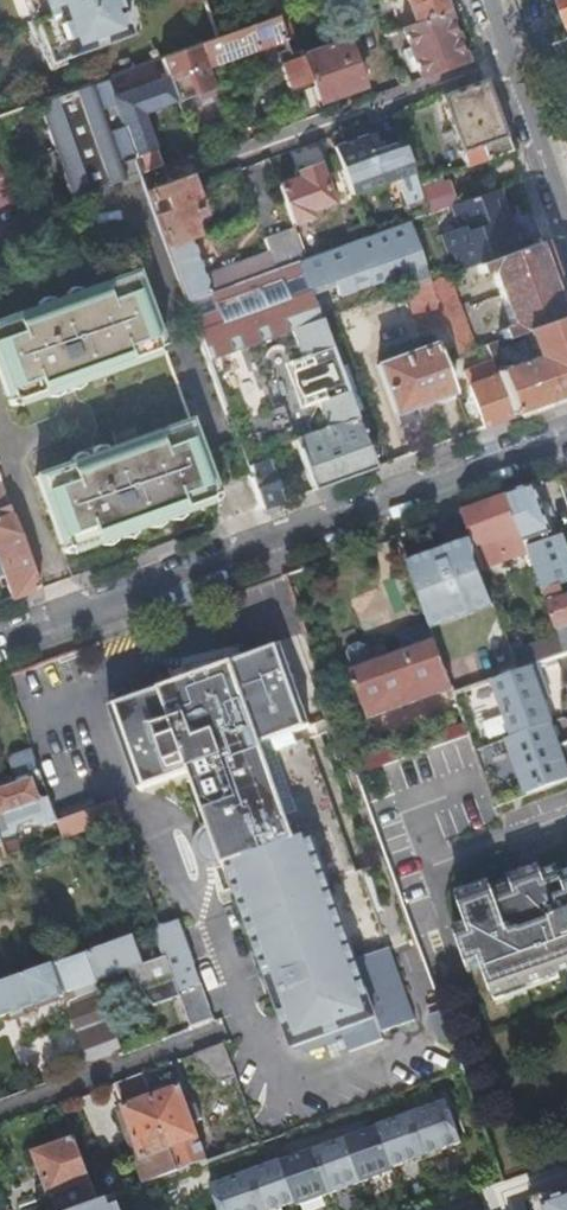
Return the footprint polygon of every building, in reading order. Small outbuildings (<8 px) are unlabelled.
[(32,24),(40,22),(55,63),(58,62),(57,62),(129,36),(116,0),(23,0),(32,24)] [(368,0),(348,0),(355,21),(373,14),(368,0)] [(414,22),(447,11),(443,0),(407,0),(414,22)] [(447,11),(414,22),(402,27),(409,46),(403,48),(407,57),(412,55),(420,77),(465,61),(447,11)] [(286,13),(161,58),(169,80),(171,84),(177,102),(195,96),(213,89),(215,88),(207,67),(256,49),(264,72),(279,67),(287,89),(292,87),(310,80),(301,56),(286,13)] [(556,43),(564,66),(566,65),(566,39),(556,43)] [(312,86),(318,102),(363,85),(347,40),(301,56),(310,80),(312,86)] [(113,96),(106,78),(38,103),(74,203),(142,179),(141,174),(127,135),(115,104),(113,96)] [(466,167),(511,151),(485,79),(441,96),(466,167)] [(292,87),(287,89),(289,94),(312,86),(310,80),(292,87)] [(213,89),(195,96),(199,107),(218,100),(213,89)] [(392,210),(423,198),(420,191),(418,183),(402,141),(384,147),(378,131),(367,135),(365,135),(382,184),(392,210)] [(382,184),(365,135),(334,147),(351,195),(382,184)] [(299,177),(277,186),(291,224),(310,217),(308,212),(331,203),(318,166),(297,173),(299,177)] [(187,302),(299,261),(303,259),(293,229),(263,240),(267,253),(205,275),(192,237),(194,236),(189,221),(203,216),(188,175),(146,190),(151,204),(165,200),(169,211),(156,216),(187,302)] [(420,191),(429,187),(426,180),(418,183),(420,191)] [(453,205),(458,203),(450,180),(429,187),(420,191),(423,198),(429,214),(453,205)] [(460,272),(478,266),(535,246),(533,241),(520,246),(513,227),(508,229),(494,190),(458,203),(453,205),(462,230),(443,237),(450,258),(454,256),(460,272)] [(416,283),(431,278),(425,261),(420,263),(406,226),(300,264),(308,288),(333,280),(337,293),(410,267),(416,283)] [(566,317),(566,305),(544,242),(535,246),(478,266),(481,274),(491,271),(512,327),(501,331),(504,339),(566,317)] [(312,491),(374,469),(323,330),(320,321),(308,288),(300,264),(299,261),(187,302),(226,410),(228,417),(275,401),(254,343),(292,330),(312,388),(327,429),(294,441),(295,442),(312,491)] [(105,286),(60,302),(89,381),(133,365),(133,364),(129,354),(155,344),(159,354),(159,355),(164,354),(165,350),(139,276),(106,287),(105,286)] [(459,356),(475,350),(448,277),(432,282),(448,327),(459,356)] [(448,327),(432,282),(431,278),(416,283),(402,288),(419,337),(448,327)] [(60,302),(16,317),(17,320),(0,326),(0,381),(9,406),(13,408),(17,407),(17,405),(13,396),(40,386),(43,396),(44,397),(89,381),(60,302)] [(504,339),(503,340),(488,345),(491,352),(495,351),(519,342),(525,337),(530,351),(533,350),(536,359),(519,365),(518,363),(502,369),(497,371),(515,418),(566,399),(566,317),(504,339)] [(320,321),(323,330),(331,327),(328,318),(320,321)] [(254,343),(275,401),(312,388),(292,330),(254,343)] [(133,364),(159,354),(155,344),(129,354),(133,364)] [(395,417),(455,395),(442,362),(436,345),(377,367),(395,417)] [(494,362),(497,371),(502,369),(495,351),(491,352),(494,362)] [(484,429),(515,418),(497,371),(494,362),(464,373),(484,429)] [(13,396),(17,405),(43,396),(40,386),(13,396)] [(275,401),(228,417),(244,460),(295,442),(294,441),(327,429),(312,388),(275,401)] [(228,417),(226,410),(192,422),(216,488),(249,476),(246,467),(244,460),(228,417)] [(216,488),(192,422),(114,450),(142,527),(186,511),(186,510),(182,500),(208,491),(212,501),(212,502),(217,500),(218,497),(216,488)] [(142,527),(114,450),(38,477),(36,481),(62,553),(66,555),(71,553),(70,552),(67,542),(93,533),(96,543),(97,544),(142,527)] [(246,467),(249,476),(261,510),(281,503),(265,460),(246,467)] [(0,483),(0,484),(0,568),(11,600),(39,590),(9,507),(9,506),(0,483)] [(535,484),(509,494),(526,541),(552,532),(535,484)] [(186,510),(212,501),(208,491),(182,500),(186,510)] [(462,511),(473,542),(475,547),(474,556),(480,571),(530,554),(528,547),(526,541),(509,494),(462,511)] [(67,542),(70,552),(96,543),(93,533),(67,542)] [(530,554),(543,590),(547,602),(561,641),(565,653),(566,653),(566,596),(564,597),(560,586),(566,583),(566,556),(560,536),(528,547),(530,554)] [(473,542),(408,565),(429,623),(432,630),(494,606),(480,571),(474,556),(475,547),(473,542)] [(432,630),(429,623),(399,634),(406,652),(388,658),(356,670),(354,670),(371,716),(447,688),(450,696),(455,694),(454,693),(432,630)] [(519,670),(552,658),(565,653),(561,641),(515,657),(519,670)] [(113,718),(138,788),(188,770),(222,863),(226,862),(292,1045),(308,1050),(344,1037),(349,1050),(383,1038),(381,1030),(415,1018),(389,945),(355,957),(327,879),(356,869),(312,748),(268,763),(261,742),(294,730),(310,724),(286,656),(282,643),(109,705),(113,718)] [(356,670),(388,658),(384,646),(367,652),(365,648),(360,645),(352,648),(350,654),(356,670)] [(454,693),(455,694),(467,727),(565,690),(552,658),(519,670),(454,693)] [(355,768),(358,777),(470,736),(467,727),(355,768)] [(297,739),(294,730),(261,742),(268,763),(312,748),(308,735),(297,739)] [(482,769),(495,805),(566,779),(566,738),(482,769)] [(28,775),(40,771),(32,750),(12,757),(10,762),(17,783),(30,778),(28,775)] [(58,821),(49,797),(40,771),(28,775),(30,778),(17,783),(0,789),(0,837),(0,839),(1,841),(17,834),(20,826),(33,822),(40,827),(58,821)] [(63,837),(120,818),(114,801),(58,821),(63,836),(63,837)] [(455,946),(464,970),(479,965),(490,994),(566,965),(566,876),(559,879),(556,870),(540,876),(537,869),(521,875),(506,881),(509,888),(492,894),(489,887),(455,900),(465,928),(451,934),(455,946)] [(159,927),(156,928),(170,971),(193,963),(177,920),(159,927)] [(134,936),(87,953),(98,981),(152,961),(144,940),(137,943),(134,936)] [(0,984),(0,1017),(64,993),(87,1057),(122,1045),(98,981),(87,953),(0,984)] [(195,1027),(215,1019),(202,987),(183,994),(195,1027)] [(235,1076),(223,1043),(194,1054),(195,1056),(219,1081),(235,1076)] [(150,1070),(142,1073),(179,1172),(209,1161),(194,1121),(202,1118),(199,1110),(192,1113),(189,1107),(181,1085),(159,1093),(150,1070)] [(114,1084),(150,1183),(179,1172),(142,1073),(114,1084)] [(211,1183),(221,1209),(279,1209),(283,1209),(282,1205),(296,1200),(297,1204),(329,1192),(361,1180),(394,1169),(393,1165),(405,1161),(406,1164),(424,1158),(443,1151),(441,1148),(462,1140),(447,1098),(408,1112),(377,1123),(378,1125),(346,1136),(313,1148),(281,1159),(281,1158),(250,1169),(211,1183)] [(197,1104),(189,1107),(192,1113),(199,1110),(197,1104)] [(224,1132),(227,1140),(240,1135),(237,1127),(224,1132)] [(240,1135),(227,1140),(231,1152),(244,1147),(240,1135)] [(57,1209),(75,1209),(98,1202),(75,1138),(34,1153),(49,1193),(50,1192),(57,1209)] [(116,1195),(98,1202),(75,1209),(122,1209),(116,1195)] [(543,1203),(546,1209),(566,1209),(566,1195),(543,1203)]
